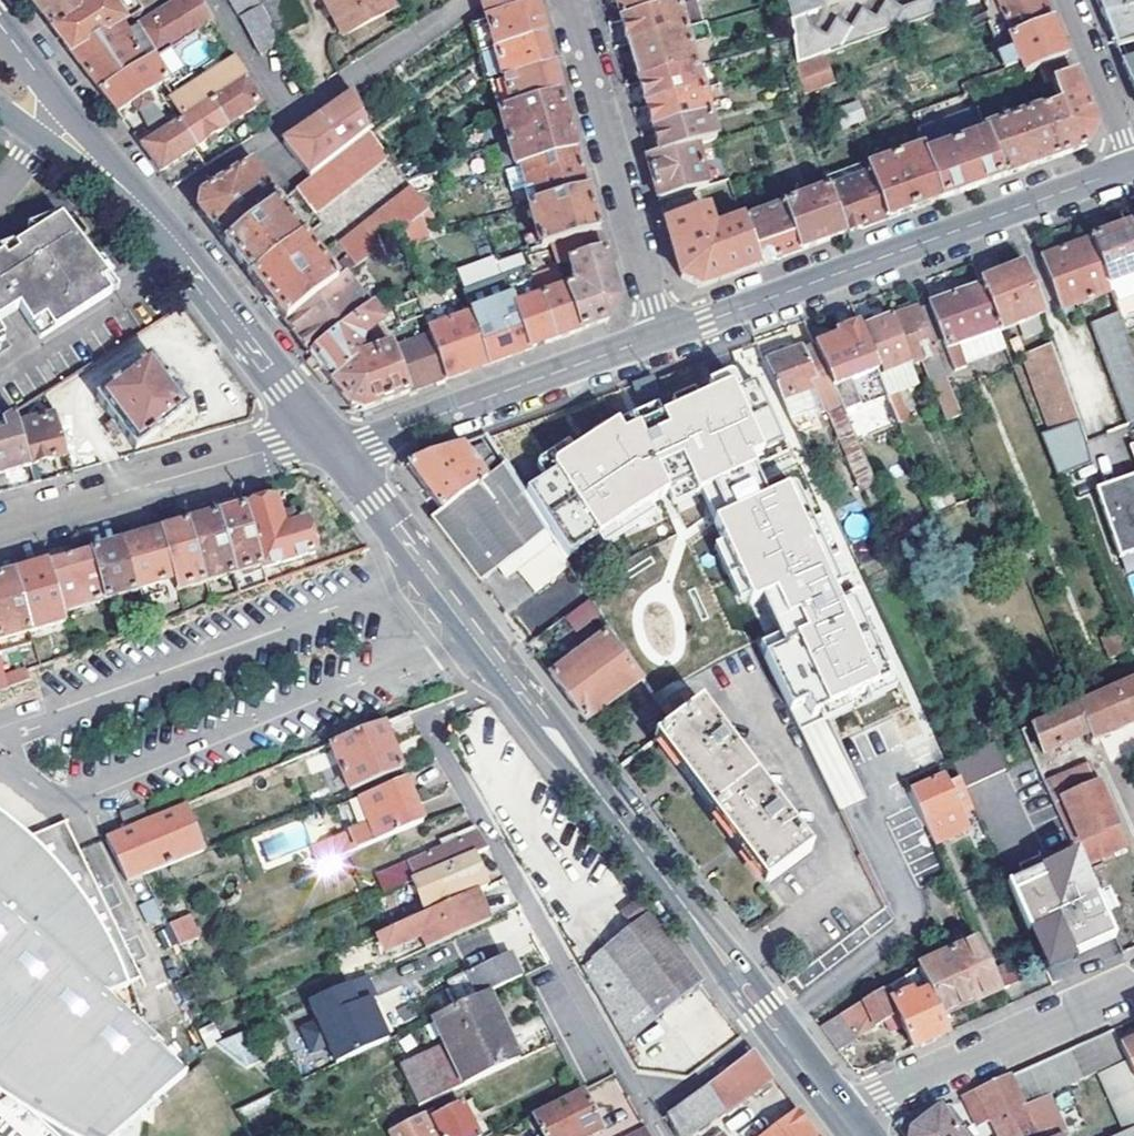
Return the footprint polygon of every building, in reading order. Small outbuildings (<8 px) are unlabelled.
[(36,7),(53,29),(88,7),(83,0),(31,0),(36,7)] [(88,7),(53,29),(68,49),(71,54),(113,27),(121,22),(108,0),(99,0),(88,7)] [(113,27),(71,54),(76,60),(100,91),(153,59),(215,21),(202,0),(178,0),(118,36),(113,27)] [(265,11),(259,0),(249,0),(236,7),(244,23),(265,11)] [(265,11),(279,39),(305,25),(292,0),(259,0),(265,11)] [(394,11),(388,0),(324,0),(322,1),(342,37),(394,11)] [(488,20),(537,7),(535,0),(493,0),(484,6),(488,20)] [(668,10),(666,0),(616,0),(623,23),(668,10)] [(822,0),(785,0),(792,20),(809,13),(825,7),(822,0)] [(937,13),(932,0),(920,0),(903,6),(892,0),(887,0),(877,16),(863,8),(852,24),(839,16),(828,34),(814,25),(809,13),(792,20),(798,65),(937,13)] [(1006,20),(1009,20),(1014,33),(1051,20),(1042,0),(998,0),(1006,20)] [(1116,47),(1133,42),(1133,8),(1131,0),(1097,0),(1116,47)] [(488,20),(496,49),(544,35),(538,13),(537,7),(488,20)] [(623,23),(629,46),(684,30),(678,7),(668,10),(623,23)] [(262,59),(284,48),(279,39),(265,11),(244,23),(262,59)] [(999,56),(1004,69),(1019,63),(1024,75),(1026,74),(1038,70),(1066,59),(1059,41),(1051,20),(1014,33),(1008,36),(1014,50),(999,56)] [(640,84),(695,68),(684,30),(629,46),(640,84)] [(496,49),(504,78),(552,65),(546,42),(544,35),(496,49)] [(167,81),(153,59),(100,91),(116,113),(167,81)] [(1058,105),(1040,111),(1058,158),(1065,155),(1084,149),(1095,129),(1066,59),(1038,70),(1044,85),(1049,84),(1058,105)] [(1129,59),(1122,61),(1133,90),(1133,73),(1129,59)] [(171,100),(183,119),(212,102),(248,81),(250,79),(238,60),(224,69),(220,61),(206,69),(210,77),(171,100)] [(966,82),(970,94),(1024,75),(1019,63),(1004,69),(966,82)] [(513,107),(560,94),(554,72),(552,65),(504,78),(513,107)] [(640,84),(647,108),(702,92),(695,68),(640,84)] [(513,107),(504,78),(490,82),(498,112),(499,111),(513,107)] [(228,127),(263,104),(248,81),(212,102),(228,127)] [(794,91),(799,110),(810,106),(807,88),(794,91)] [(654,131),(709,116),(702,92),(647,108),(654,131)] [(499,111),(507,139),(568,122),(562,101),(560,94),(513,107),(499,111)] [(909,116),(922,151),(940,201),(971,190),(1000,179),(983,131),(970,94),(909,116)] [(298,134),(283,143),(311,180),(369,135),(355,95),(298,134)] [(835,108),(842,127),(865,118),(858,100),(835,108)] [(195,149),(228,127),(212,102),(183,119),(177,122),(195,149)] [(1030,168),(1058,158),(1040,111),(983,131),(1000,179),(1030,168)] [(661,155),(715,139),(709,116),(654,131),(661,155)] [(195,149),(177,122),(140,144),(161,171),(195,149)] [(502,171),(520,166),(576,150),(570,130),(568,122),(507,139),(495,145),(502,171)] [(295,192),(312,213),(386,156),(369,135),(311,180),(295,192)] [(703,190),(728,184),(715,139),(661,155),(647,159),(657,196),(659,202),(703,190)] [(530,205),(587,190),(578,158),(576,150),(520,166),(530,205)] [(922,151),(895,160),(913,210),(933,203),(940,201),(922,151)] [(869,176),(886,220),(892,218),(913,210),(895,160),(867,170),(869,176)] [(221,240),(225,246),(276,207),(280,203),(250,165),(203,195),(201,203),(199,211),(221,240)] [(520,166),(502,171),(514,210),(528,206),(530,205),(520,166)] [(827,191),(843,236),(864,228),(886,220),(869,176),(827,191)] [(355,268),(383,246),(428,211),(411,190),(338,247),(355,268)] [(540,249),(549,246),(599,233),(589,198),(587,190),(530,205),(528,206),(540,249)] [(827,191),(783,207),(799,252),(836,238),(843,236),(827,191)] [(251,279),(301,240),(276,207),(225,246),(230,251),(251,279)] [(783,207),(742,222),(758,267),(778,259),(799,252),(783,207)] [(691,217),(666,226),(680,279),(701,287),(758,267),(742,222),(713,232),(707,212),(691,217)] [(0,261),(0,322),(23,307),(38,329),(107,283),(105,280),(90,255),(66,218),(0,261)] [(1130,226),(1095,240),(1122,314),(1122,316),(1133,312),(1133,279),(1130,280),(1129,276),(1133,274),(1133,237),(1130,226)] [(556,267),(568,263),(604,252),(599,233),(549,246),(556,267)] [(284,322),(355,268),(338,247),(336,244),(316,259),(301,240),(251,279),(268,301),(284,322)] [(1106,294),(1114,317),(1122,314),(1095,240),(1043,259),(1062,310),(1106,294)] [(357,295),(371,285),(397,266),(383,246),(355,268),(284,322),(306,350),(311,356),(368,311),(357,295)] [(531,271),(540,300),(565,291),(556,267),(549,246),(540,249),(524,253),(531,271)] [(110,277),(95,252),(90,255),(105,280),(110,277)] [(614,290),(604,252),(568,263),(575,287),(565,291),(580,332),(606,323),(617,302),(614,290)] [(495,261),(502,278),(531,271),(524,253),(495,261)] [(983,288),(1000,333),(1046,316),(1026,267),(981,284),(983,288)] [(510,300),(528,351),(549,343),(555,341),(540,300),(531,271),(502,278),(510,300)] [(107,283),(38,329),(44,337),(118,290),(110,277),(105,280),(107,283)] [(368,311),(385,303),(371,285),(357,295),(368,311)] [(965,363),(1006,347),(1000,333),(983,288),(930,309),(956,371),(966,366),(965,363)] [(362,411),(446,381),(428,335),(362,361),(350,346),(355,343),(358,348),(366,348),(387,337),(382,327),(417,308),(410,290),(385,303),(368,311),(311,356),(325,374),(337,391),(351,408),(357,410),(362,411)] [(565,291),(540,300),(555,341),(573,335),(580,332),(565,291)] [(470,315),(488,366),(501,361),(528,351),(510,300),(470,315)] [(938,355),(920,309),(899,317),(918,363),(924,360),(938,355)] [(1128,421),(1133,419),(1133,347),(1122,316),(1122,314),(1114,317),(1093,325),(1128,421)] [(426,332),(428,335),(446,381),(458,377),(471,372),(488,366),(470,315),(426,332)] [(911,365),(893,319),(865,330),(883,375),(911,365)] [(889,400),(885,391),(859,326),(837,335),(838,341),(815,349),(843,411),(846,418),(889,400)] [(2,353),(14,345),(8,337),(4,339),(7,343),(0,347),(0,350),(2,353)] [(1052,432),(1080,422),(1052,344),(1024,354),(1052,432)] [(765,362),(791,419),(798,416),(795,410),(800,407),(795,395),(817,387),(821,399),(824,407),(838,401),(815,349),(803,353),(801,349),(765,362)] [(937,369),(943,367),(938,355),(924,360),(932,381),(941,377),(937,369)] [(96,398),(136,449),(189,408),(170,383),(150,357),(96,398)] [(941,377),(932,381),(949,422),(963,416),(943,367),(937,369),(941,377)] [(560,463),(529,481),(571,546),(668,484),(674,496),(703,486),(718,516),(725,533),(715,540),(742,595),(760,588),(781,628),(765,638),(798,698),(813,692),(819,704),(881,679),(789,478),(769,487),(756,455),(755,447),(766,441),(734,375),(665,404),(670,418),(648,428),(641,416),(626,422),(619,412),(562,449),(556,457),(560,463)] [(817,387),(795,395),(800,407),(821,399),(817,387)] [(885,391),(889,400),(890,404),(900,400),(895,387),(885,391)] [(846,418),(843,411),(830,416),(849,457),(861,452),(854,436),(846,418)] [(31,467),(19,426),(15,414),(1,423),(4,438),(0,439),(0,475),(31,467)] [(19,426),(31,467),(69,457),(56,416),(19,426)] [(428,491),(443,512),(487,479),(461,445),(416,463),(409,466),(428,491)] [(504,466),(487,479),(443,512),(432,520),(480,583),(500,568),(509,579),(517,573),(534,595),(570,569),(561,556),(504,466)] [(1133,482),(1100,494),(1122,555),(1133,551),(1133,486),(1133,482)] [(275,501),(246,509),(264,567),(265,570),(316,554),(307,523),(295,526),(284,530),(280,518),(275,501)] [(264,567),(246,509),(217,517),(234,575),(264,567)] [(292,514),(280,518),(284,530),(295,526),(292,514)] [(207,582),(234,575),(217,517),(190,524),(207,582)] [(160,533),(175,582),(177,591),(207,582),(190,524),(160,533)] [(160,533),(124,544),(139,593),(175,582),(160,533)] [(93,552),(107,602),(139,593),(124,544),(116,546),(93,552)] [(93,552),(51,565),(64,614),(107,602),(93,552)] [(14,576),(30,633),(67,623),(64,614),(51,565),(14,576)] [(30,633),(14,576),(0,580),(0,642),(30,633)] [(589,599),(580,606),(592,627),(603,620),(589,599)] [(1111,660),(1127,653),(1118,632),(1102,639),(1111,660)] [(551,676),(586,720),(639,681),(604,636),(551,676)] [(9,685),(6,677),(0,654),(0,688),(9,685)] [(1034,725),(1046,754),(1092,734),(1095,742),(1133,725),(1133,671),(1133,669),(1103,682),(1108,694),(1034,725)] [(6,677),(9,685),(29,678),(25,671),(6,677)] [(810,850),(699,704),(658,735),(686,772),(740,843),(770,881),(810,850)] [(332,746),(351,793),(403,771),(384,725),(332,746)] [(1089,766),(1053,782),(1056,790),(1089,865),(1125,849),(1089,766)] [(909,792),(933,845),(968,830),(944,778),(909,792)] [(306,871),(424,824),(415,802),(406,780),(309,820),(319,847),(299,855),(306,871)] [(1046,785),(1050,793),(1056,790),(1053,782),(1046,785)] [(145,876),(263,828),(255,808),(195,830),(185,805),(105,838),(127,883),(145,876)] [(121,815),(125,825),(146,817),(141,806),(121,815)] [(65,821),(30,836),(19,825),(4,813),(0,810),(0,1088),(53,1135),(111,1135),(183,1076),(155,1056),(160,1049),(104,1004),(138,989),(78,850),(65,821)] [(455,836),(458,843),(480,833),(476,826),(455,836)] [(386,893),(414,881),(474,856),(489,849),(480,833),(458,843),(379,877),(386,893)] [(1075,871),(1083,868),(1074,847),(1065,850),(1075,871)] [(474,856),(414,881),(427,912),(473,892),(479,890),(487,886),(480,870),(474,856)] [(356,884),(346,859),(316,871),(326,897),(356,884)] [(281,866),(286,879),(301,872),(296,861),(281,866)] [(476,899),(487,922),(492,920),(479,890),(473,892),(476,899)] [(476,899),(473,892),(427,912),(405,922),(376,934),(382,950),(413,936),(420,952),(487,922),(476,899)] [(154,897),(139,904),(147,923),(162,916),(154,897)] [(622,913),(634,927),(649,915),(638,901),(622,913)] [(625,1047),(703,986),(649,915),(634,927),(582,970),(625,1047)] [(187,942),(177,922),(167,927),(177,947),(187,942)] [(979,946),(920,976),(932,1000),(942,1019),(1000,993),(979,946)] [(488,994),(522,978),(511,954),(455,981),(466,1005),(488,994)] [(368,974),(306,995),(314,1019),(297,1024),(307,1053),(329,1045),(333,1057),(390,1037),(368,974)] [(942,1019),(932,1000),(919,1007),(907,983),(887,994),(897,1018),(902,1030),(911,1050),(943,1036),(949,1033),(942,1019)] [(466,1005),(432,1021),(444,1049),(400,1070),(417,1109),(519,1061),(488,994),(466,1005)] [(887,994),(822,1028),(838,1049),(886,1024),(897,1018),(887,994)] [(897,1018),(886,1024),(891,1035),(902,1030),(897,1018)] [(211,1027),(198,1031),(206,1048),(215,1045),(219,1043),(211,1027)] [(1121,1047),(1113,1031),(1006,1080),(978,1093),(992,1121),(999,1135),(1037,1135),(1023,1107),(1098,1073),(1125,1131),(1115,1135),(1133,1135),(1133,1077),(1121,1047)] [(1133,1077),(1133,1041),(1121,1047),(1133,1077)] [(230,1044),(223,1051),(246,1071),(255,1067),(230,1044)] [(677,1135),(689,1135),(717,1114),(721,1119),(773,1079),(753,1052),(667,1119),(677,1135)] [(532,1117),(542,1135),(591,1135),(601,1131),(581,1092),(532,1117)] [(967,1099),(980,1127),(992,1121),(978,1093),(967,1099)] [(245,1120),(269,1108),(263,1097),(240,1109),(245,1120)] [(948,1107),(943,1110),(913,1130),(911,1135),(969,1135),(948,1107)] [(390,1135),(475,1135),(460,1108),(435,1121),(432,1115),(390,1135)] [(764,1135),(817,1135),(812,1129),(797,1110),(764,1135)]
